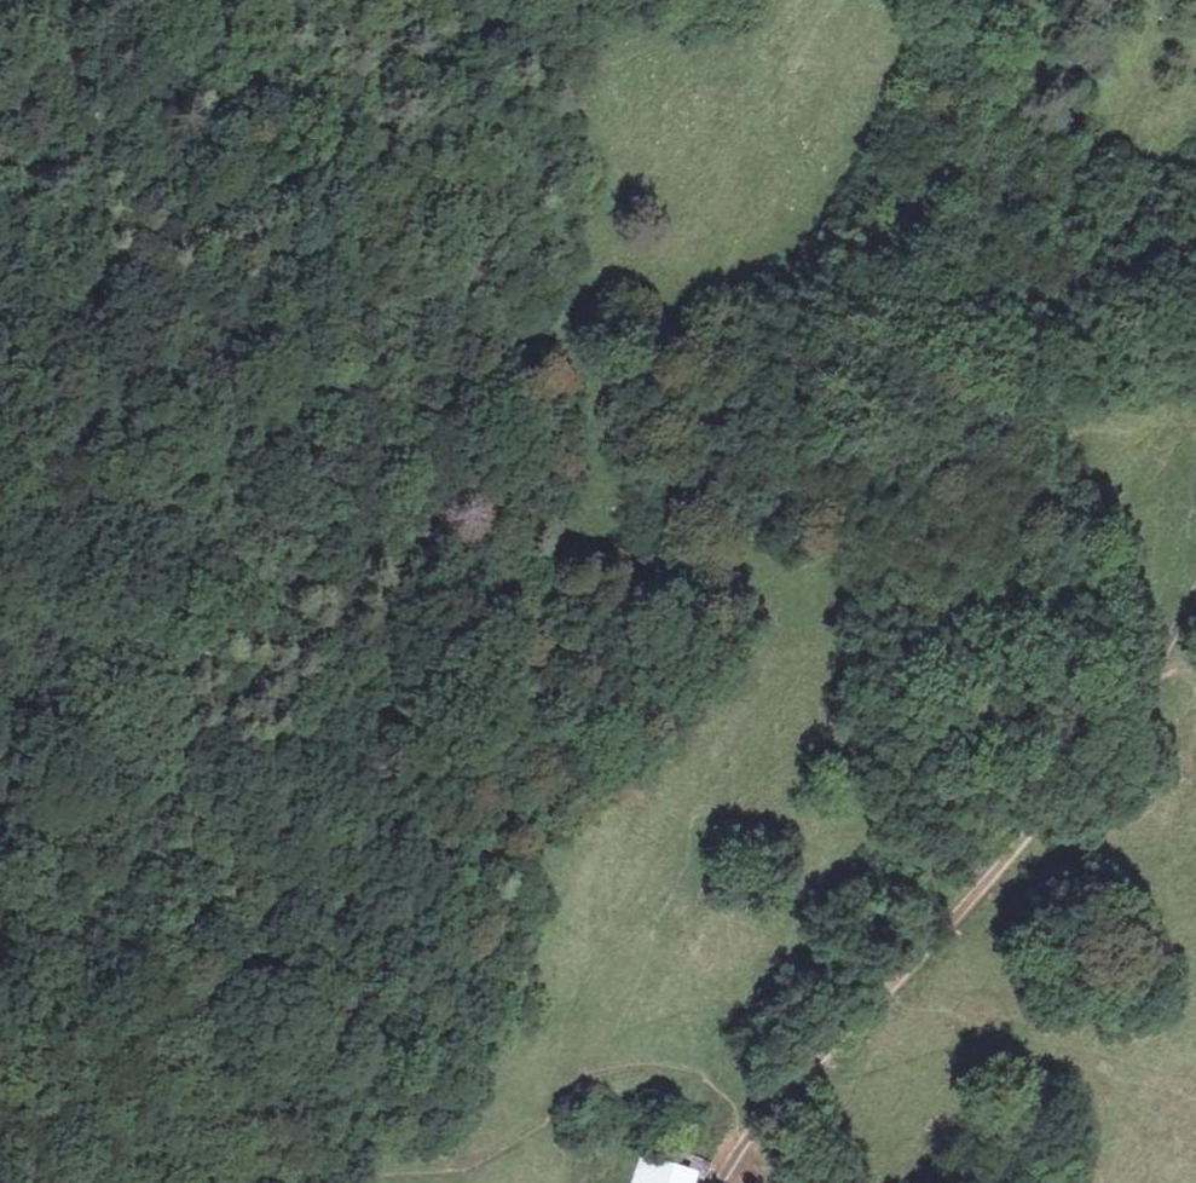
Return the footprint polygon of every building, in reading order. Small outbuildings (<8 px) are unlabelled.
[(636,1155),(628,1182),(684,1182),(688,1170),(636,1155)]
